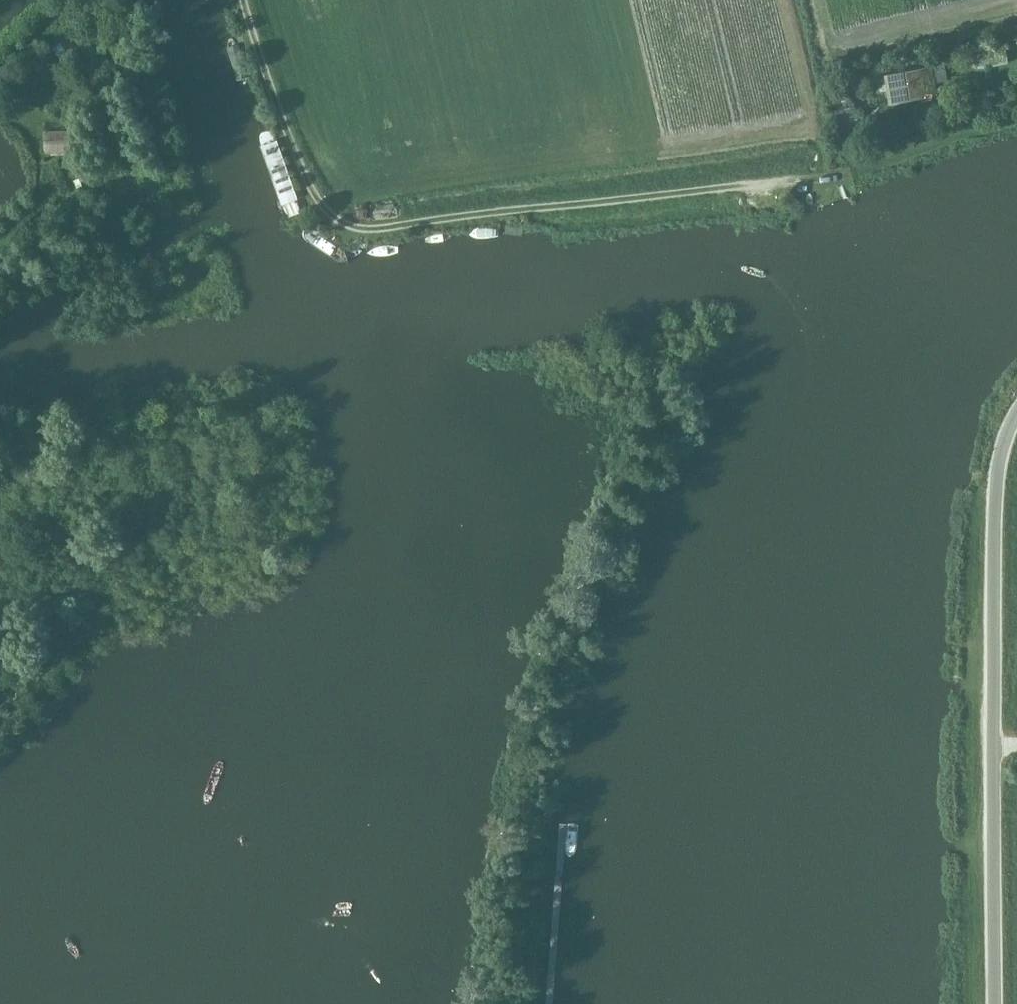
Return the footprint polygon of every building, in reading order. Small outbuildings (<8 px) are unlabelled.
[(1009,44),(1008,37),(972,45),(974,51),(972,51),(977,72),(1007,65),(1002,45),(1009,44)] [(937,94),(932,64),(883,72),(888,103),(937,94)] [(263,129),(257,135),(285,215),(290,217),(296,215),(299,210),(269,129),(263,129)] [(45,133),(45,155),(70,154),(69,132),(45,133)]
